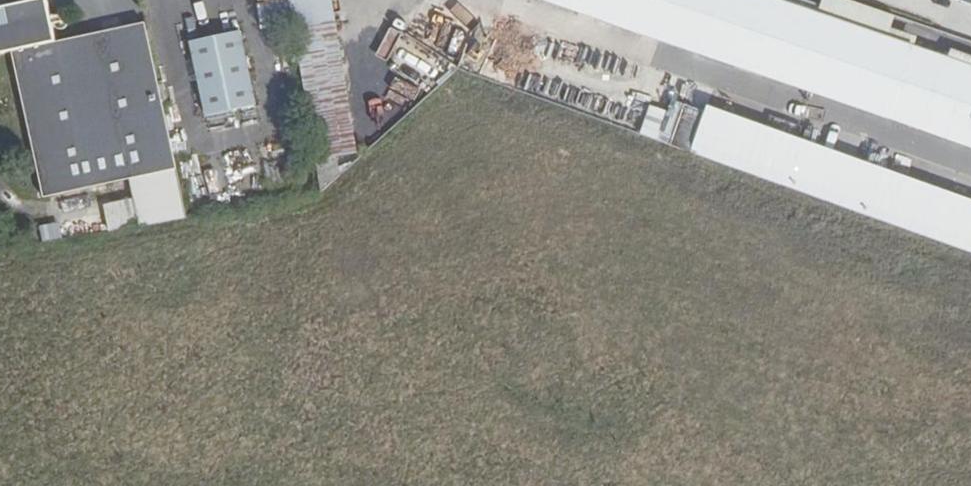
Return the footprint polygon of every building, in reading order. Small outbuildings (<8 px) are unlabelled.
[(145,21),(56,40),(46,0),(30,0),(0,7),(0,54),(11,51),(44,199),(177,168),(145,21)] [(292,0),(274,0),(282,36),(297,32),(292,0)] [(319,159),(361,151),(336,0),(295,0),(319,159)] [(775,0),(551,0),(970,151),(970,70),(775,0)] [(970,9),(970,0),(947,0),(970,9)] [(436,10),(421,34),(447,50),(462,26),(436,10)] [(302,62),(297,32),(282,36),(288,65),(302,62)] [(258,103),(245,33),(198,41),(211,113),(258,103)] [(688,126),(692,106),(676,102),(674,111),(653,106),(645,138),(678,145),(683,125),(688,126)] [(693,155),(970,255),(970,213),(706,118),(693,155)] [(67,220),(67,235),(104,234),(103,218),(67,220)]
